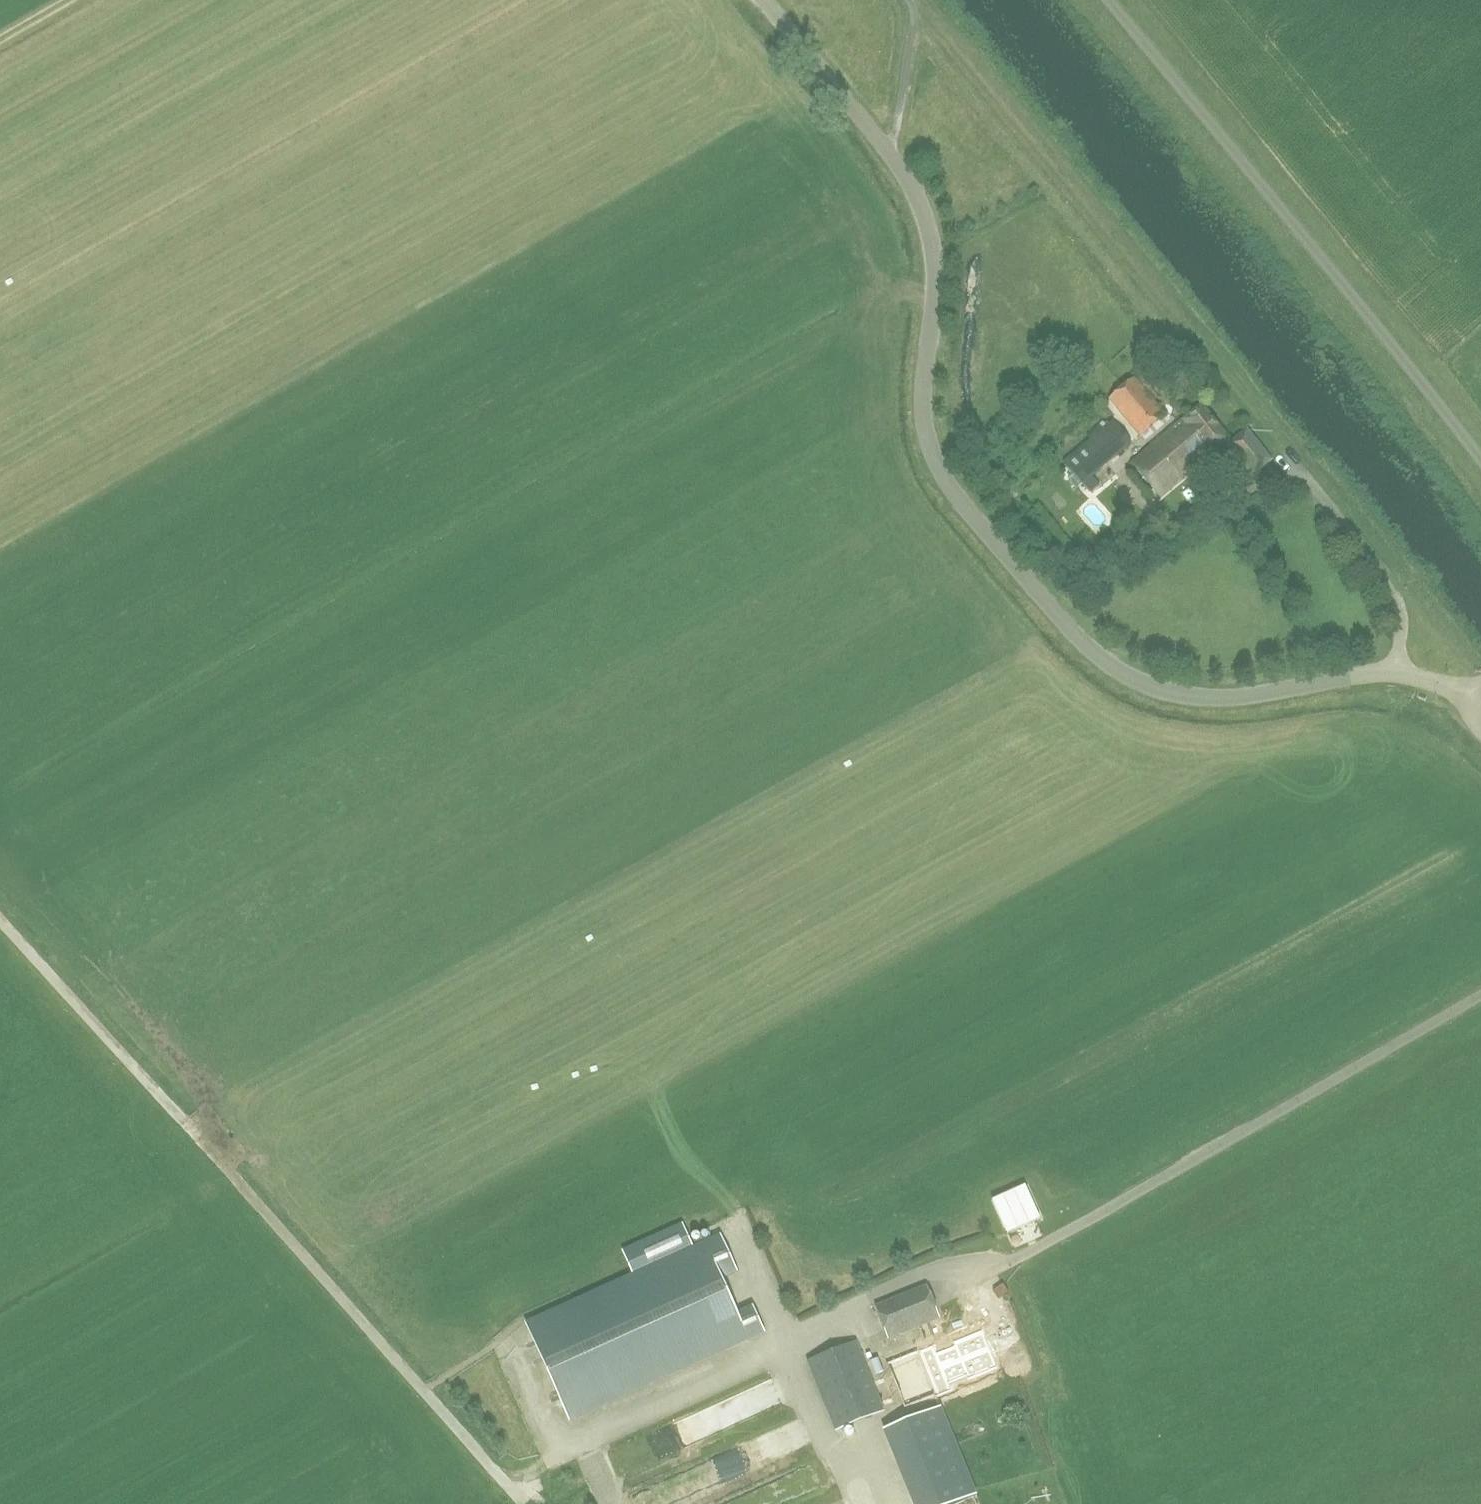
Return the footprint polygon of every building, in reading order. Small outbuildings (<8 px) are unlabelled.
[(1165,415),(1154,401),(1160,396),(1147,382),(1142,386),(1135,378),(1110,398),(1140,436),(1165,415)] [(1201,406),(1162,438),(1133,463),(1160,496),(1229,439),(1201,406)] [(1083,486),(1132,443),(1113,420),(1104,427),(1100,423),(1087,434),(1090,438),(1063,461),(1083,486)] [(1252,477),(1272,460),(1247,429),(1227,446),(1252,477)] [(570,1418),(764,1330),(753,1306),(737,1313),(722,1280),(738,1273),(722,1238),(694,1250),(683,1224),(623,1251),(635,1277),(528,1325),(570,1418)] [(938,1317),(940,1317),(928,1287),(876,1308),(888,1338),(921,1325),(918,1317),(935,1310),(938,1317)] [(997,1367),(982,1330),(954,1342),(955,1345),(937,1353),(949,1382),(967,1375),(969,1378),(997,1367)] [(836,1431),(885,1412),(856,1342),(808,1362),(836,1431)] [(887,1429),(917,1503),(956,1503),(979,1494),(943,1406),(887,1429)]
